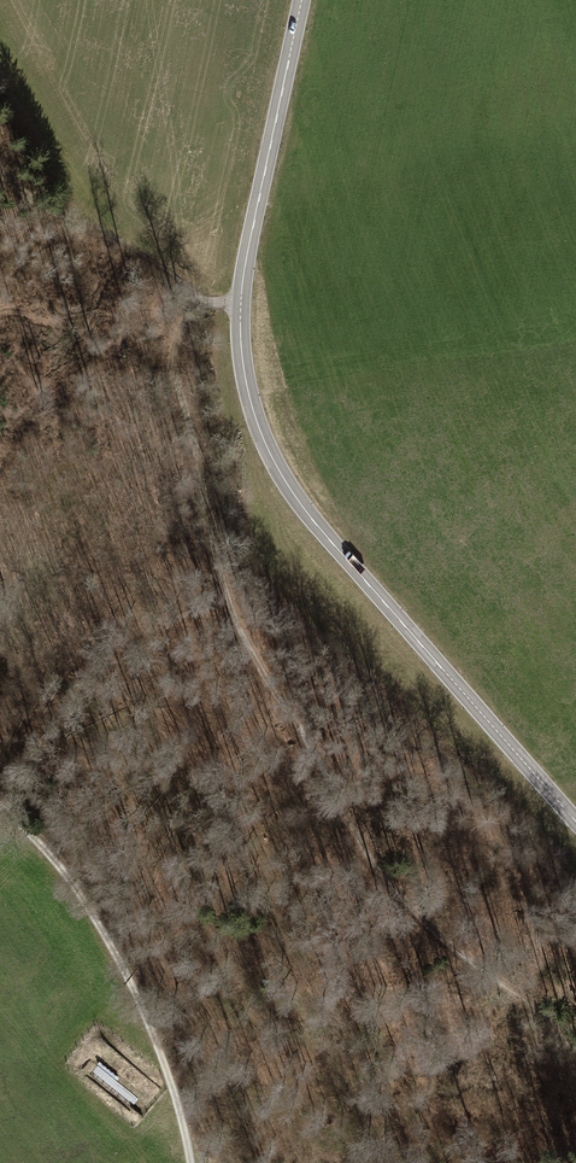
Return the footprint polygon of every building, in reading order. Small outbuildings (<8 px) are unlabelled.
[(83,1069),(92,1076),(93,1075),(131,1106),(138,1097),(91,1059),(83,1069)]
